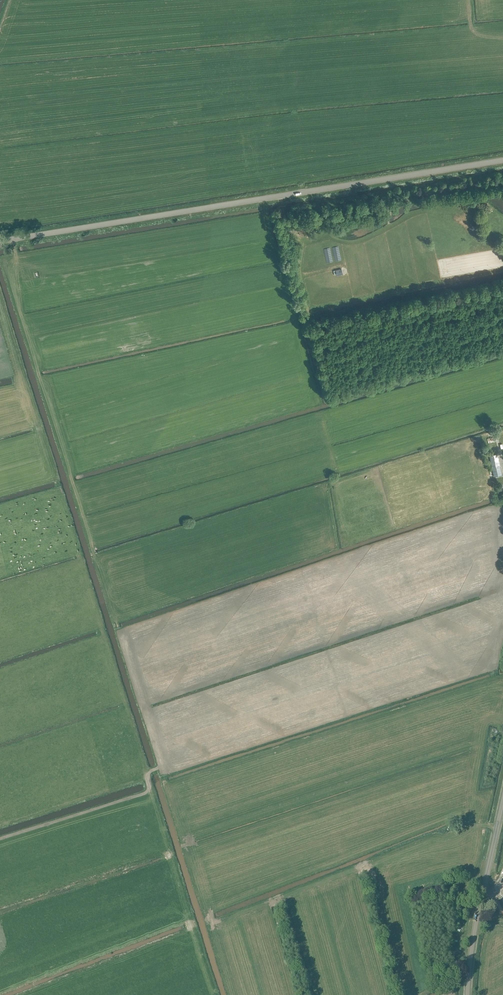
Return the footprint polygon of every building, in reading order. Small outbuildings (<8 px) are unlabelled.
[(494,476),(502,474),(497,454),(490,456),(494,476)]
